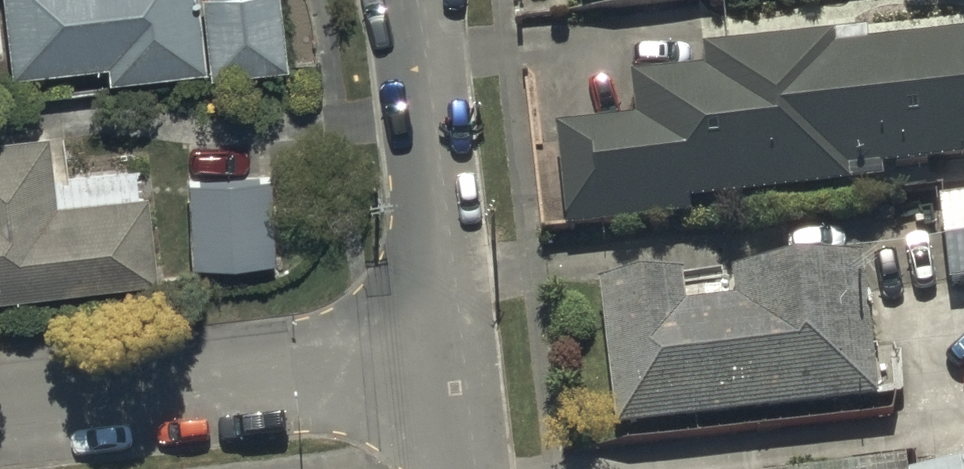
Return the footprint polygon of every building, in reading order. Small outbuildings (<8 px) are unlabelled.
[(8,80),(107,69),(109,84),(202,75),(194,0),(0,0),(0,3),(8,80)] [(208,82),(283,76),(277,0),(201,0),(208,82)] [(557,136),(566,235),(691,223),(690,212),(884,194),(882,177),(963,169),(963,45),(870,53),(869,44),(702,59),(704,77),(630,84),(635,129),(557,136)] [(152,285),(146,196),(51,202),(48,139),(0,142),(0,299),(152,285)] [(188,184),(189,270),(270,268),(268,182),(188,184)] [(941,206),(949,292),(963,291),(963,204),(941,206)] [(681,283),(601,291),(616,436),(876,410),(862,265),(734,278),(737,308),(684,313),(681,283)]
